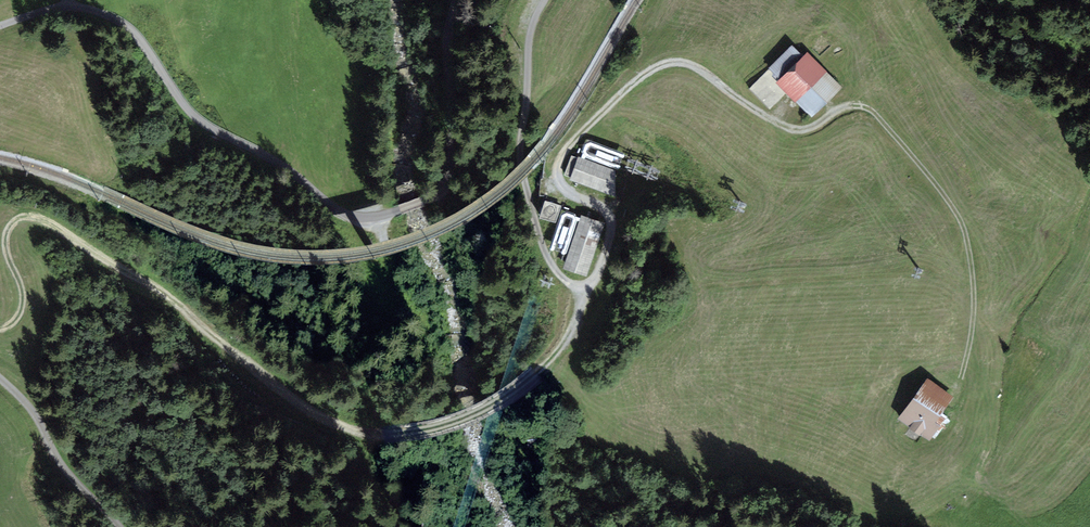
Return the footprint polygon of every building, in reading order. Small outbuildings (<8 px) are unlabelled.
[(803,56),(793,45),(768,69),(779,80),(776,82),(811,118),(843,87),(807,52),(803,56)] [(582,151),(583,152),(581,157),(578,156),(578,157),(571,155),(563,175),(570,177),(569,180),(614,196),(615,169),(585,158),(585,157),(619,169),(625,152),(590,139),(585,141),(582,151)] [(555,222),(561,205),(545,200),(540,217),(555,222)] [(566,255),(578,220),(579,221),(563,268),(587,276),(605,222),(581,214),(580,217),(576,216),(575,213),(566,210),(560,213),(548,249),(566,255)] [(954,396),(927,377),(897,420),(930,442),(945,420),(941,417),(954,396)]
